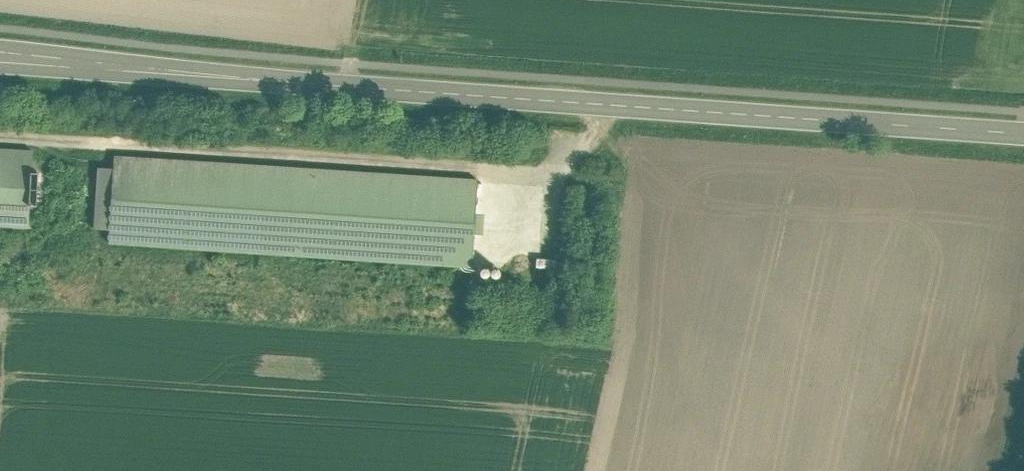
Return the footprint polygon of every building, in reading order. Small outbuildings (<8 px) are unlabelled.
[(0,146),(0,224),(28,226),(32,147),(0,146)] [(477,176),(116,152),(110,240),(472,264),(477,176)]
